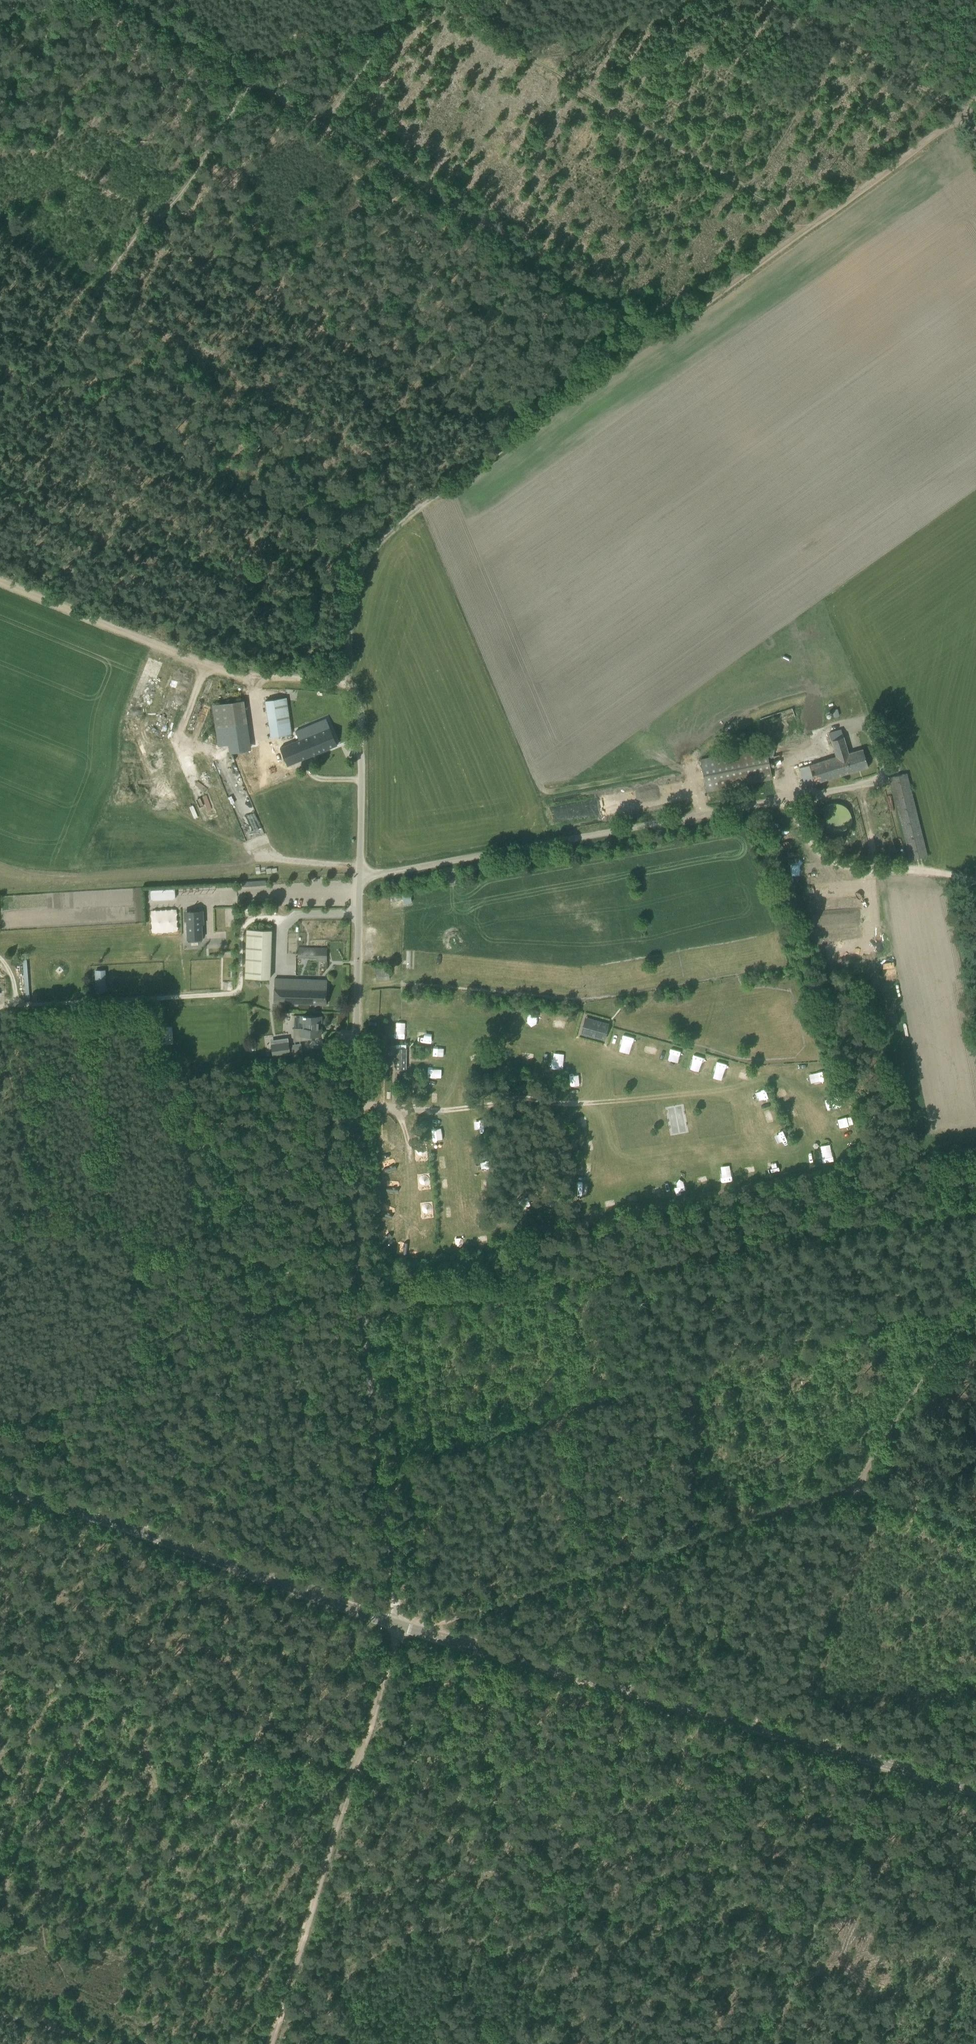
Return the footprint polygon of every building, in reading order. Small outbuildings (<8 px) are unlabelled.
[(296,690),(296,698),(314,698),(314,691),(296,690)] [(265,700),(270,737),(292,733),(286,697),(265,700)] [(326,699),(318,702),(321,710),(329,707),(326,699)] [(215,714),(230,714),(230,702),(215,703),(215,714)] [(285,743),(279,746),(285,765),(291,764),(337,745),(331,731),(329,725),(327,719),(311,726),(315,734),(286,746),(285,743)] [(835,756),(800,766),(805,786),(868,767),(862,748),(848,752),(841,728),(828,732),(835,756)] [(700,758),(705,781),(706,791),(772,778),(766,745),(700,758)] [(143,752),(144,758),(157,754),(155,749),(143,752)] [(155,767),(162,764),(158,753),(151,756),(155,767)] [(145,759),(148,770),(154,768),(151,757),(145,759)] [(192,771),(188,773),(194,786),(198,785),(192,771)] [(890,777),(910,860),(928,856),(907,773),(890,777)] [(203,804),(208,816),(215,813),(211,801),(203,804)] [(817,819),(817,821),(817,822),(818,824),(818,825),(819,826),(819,828),(820,829),(821,830),(822,831),(823,832),(824,833),(826,834),(827,835),(828,835),(830,836),(831,836),(833,836),(834,836),(836,836),(837,836),(839,836),(840,835),(841,835),(843,834),(844,833),(845,832),(846,831),(847,830),(848,829),(849,828),(850,826),(850,825),(851,824),(851,822),(851,821),(851,819),(851,818),(851,816),(851,815),(850,813),(850,812),(849,811),(848,810),(847,808),(846,807),(845,806),(844,805),(843,805),(841,804),(840,803),(839,803),(837,803),(836,802),(834,802),(833,802),(831,803),(830,803),(828,803),(827,804),(826,805),(824,805),(823,806),(822,807),(821,808),(820,810),(819,811),(819,812),(818,813),(818,815),(817,816),(817,818),(817,819)] [(175,889),(150,890),(151,899),(152,899),(152,900),(174,899),(174,898),(175,898),(175,889)] [(204,924),(203,909),(202,909),(202,907),(194,908),(194,910),(184,911),(184,921),(186,921),(187,939),(203,939),(202,924),(204,924)] [(245,977),(270,978),(272,929),(246,928),(245,977)] [(316,960),(327,960),(327,948),(302,947),(302,946),(297,946),(297,957),(316,957),(316,960)] [(389,978),(388,968),(375,969),(376,980),(389,978)] [(109,990),(109,969),(95,969),(95,990),(109,990)] [(315,1004),(326,1004),(327,984),(317,984),(317,980),(312,979),(275,978),(274,988),(273,1002),(315,1004)] [(536,1023),(536,1013),(526,1013),(526,1023),(536,1023)] [(322,1022),(322,1016),(306,1015),(303,1015),(302,1028),(293,1028),(293,1041),(311,1039),(311,1036),(320,1036),(321,1031),(318,1031),(318,1022),(322,1022)] [(563,1031),(564,1016),(554,1015),(553,1030),(563,1031)] [(585,1033),(585,1034),(604,1039),(608,1024),(589,1019),(588,1024),(591,1025),(588,1034),(586,1034),(586,1033),(585,1033)] [(395,1037),(406,1037),(406,1026),(395,1025),(395,1037)] [(417,1039),(426,1042),(428,1032),(419,1030),(417,1039)] [(621,1043),(630,1046),(633,1037),(624,1034),(621,1043)] [(290,1053),(288,1041),(288,1038),(270,1040),(272,1056),(290,1053)] [(432,1056),(443,1056),(443,1046),(433,1046),(432,1056)] [(666,1056),(678,1060),(681,1050),(669,1047),(666,1056)] [(395,1069),(406,1069),(406,1049),(403,1049),(403,1050),(399,1050),(399,1048),(396,1048),(395,1069)] [(700,1070),(704,1056),(693,1053),(689,1067),(700,1070)] [(723,1076),(725,1062),(716,1061),(715,1075),(723,1076)] [(437,1077),(437,1067),(428,1067),(428,1076),(437,1077)] [(738,1077),(747,1080),(750,1070),(741,1067),(738,1077)] [(579,1074),(570,1075),(571,1084),(580,1083),(579,1074)] [(789,1085),(775,1089),(777,1097),(792,1093),(789,1085)] [(766,1088),(756,1090),(758,1100),(768,1098),(766,1088)] [(439,1103),(439,1093),(428,1093),(428,1103),(439,1103)] [(786,1106),(788,1112),(803,1108),(800,1101),(786,1106)] [(763,1112),(767,1122),(778,1118),(774,1107),(763,1112)] [(484,1119),(474,1119),(474,1129),(485,1129),(484,1119)] [(446,1127),(431,1128),(432,1139),(447,1138),(446,1127)] [(378,1129),(378,1139),(387,1139),(387,1130),(378,1129)] [(785,1130),(774,1132),(776,1142),(787,1140),(785,1130)] [(582,1140),(584,1150),(593,1149),(592,1139),(582,1140)] [(818,1161),(828,1160),(827,1149),(817,1149),(818,1161)] [(452,1167),(451,1156),(435,1156),(436,1167),(452,1167)] [(730,1170),(720,1172),(722,1181),(732,1179),(730,1170)] [(418,1172),(419,1182),(429,1182),(428,1172),(418,1172)] [(381,1175),(380,1185),(391,1185),(391,1175),(381,1175)] [(454,1188),(454,1177),(437,1177),(438,1189),(454,1188)] [(422,1199),(423,1211),(433,1210),(431,1197),(422,1199)] [(442,1216),(452,1215),(451,1205),(441,1206),(442,1216)] [(485,1236),(476,1238),(478,1244),(487,1242),(485,1236)]
